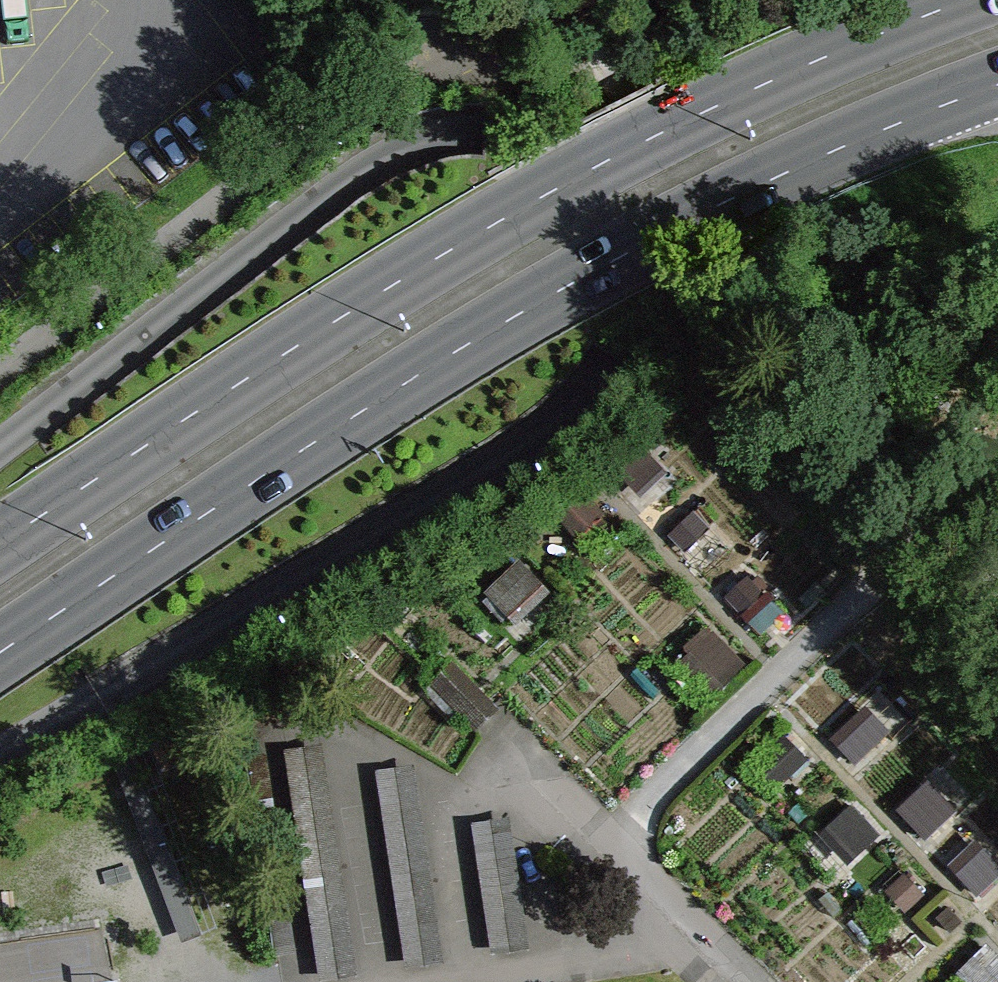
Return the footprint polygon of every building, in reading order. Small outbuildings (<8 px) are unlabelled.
[(287,749),(320,979),(449,960),(421,765),(378,771),(384,814),(344,820),(333,742),(287,749)] [(528,950),(520,819),(480,821),(487,953),(528,950)]
